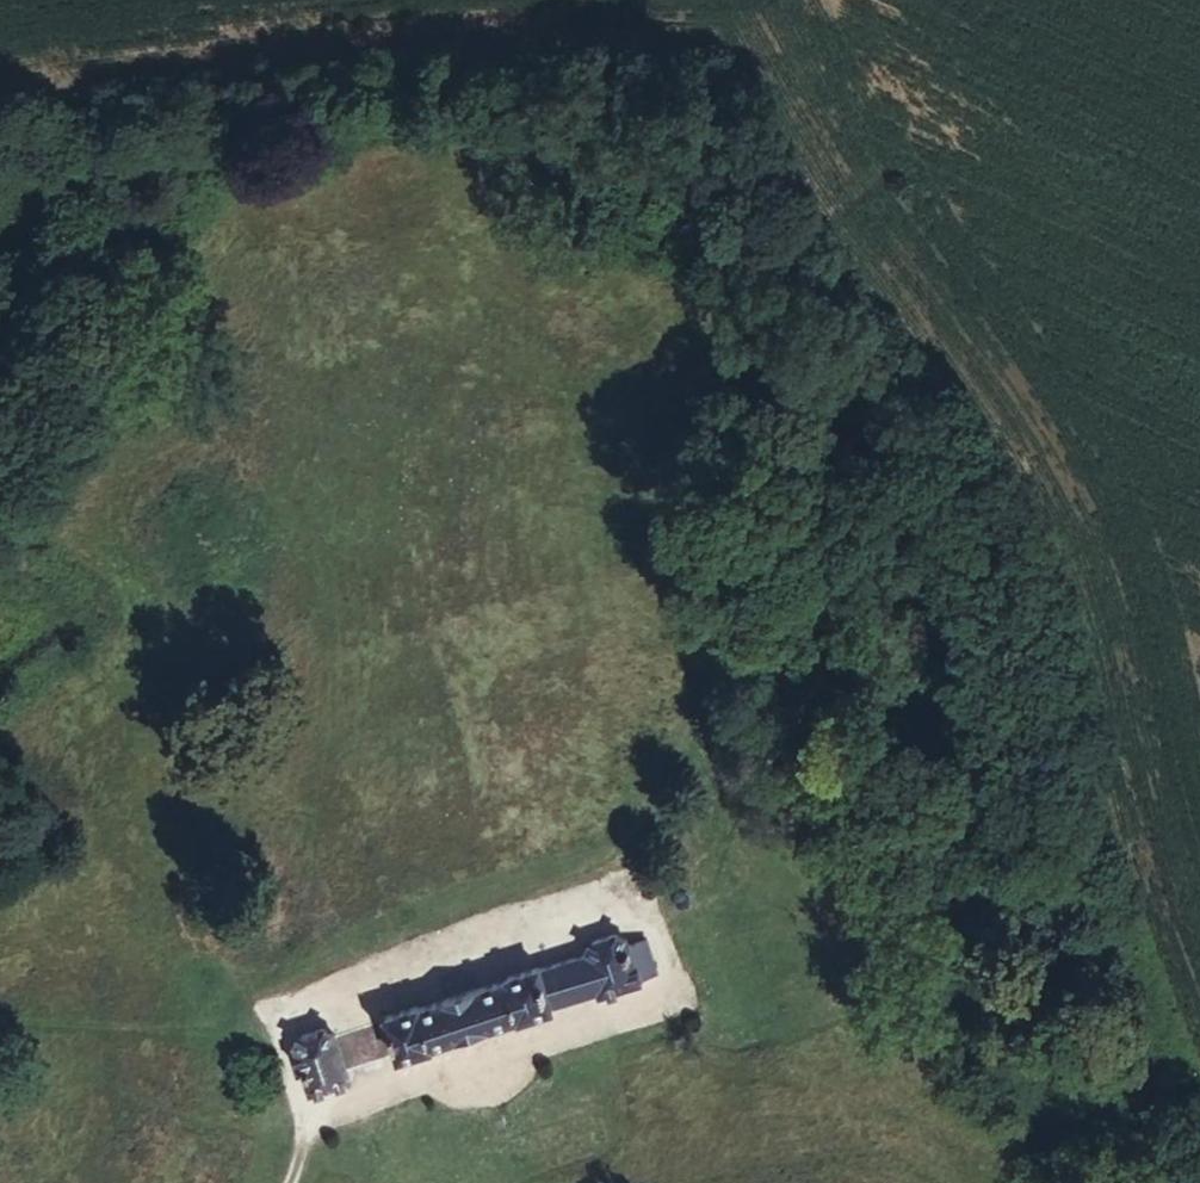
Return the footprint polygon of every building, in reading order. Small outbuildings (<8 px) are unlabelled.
[(575,974),(378,1034),(390,1073),(588,1012),(590,1019),(625,1008),(622,999),(631,997),(621,962),(613,965),(608,952),(572,962),(575,974)] [(329,1040),(290,1051),(306,1109),(347,1097),(329,1040)]
